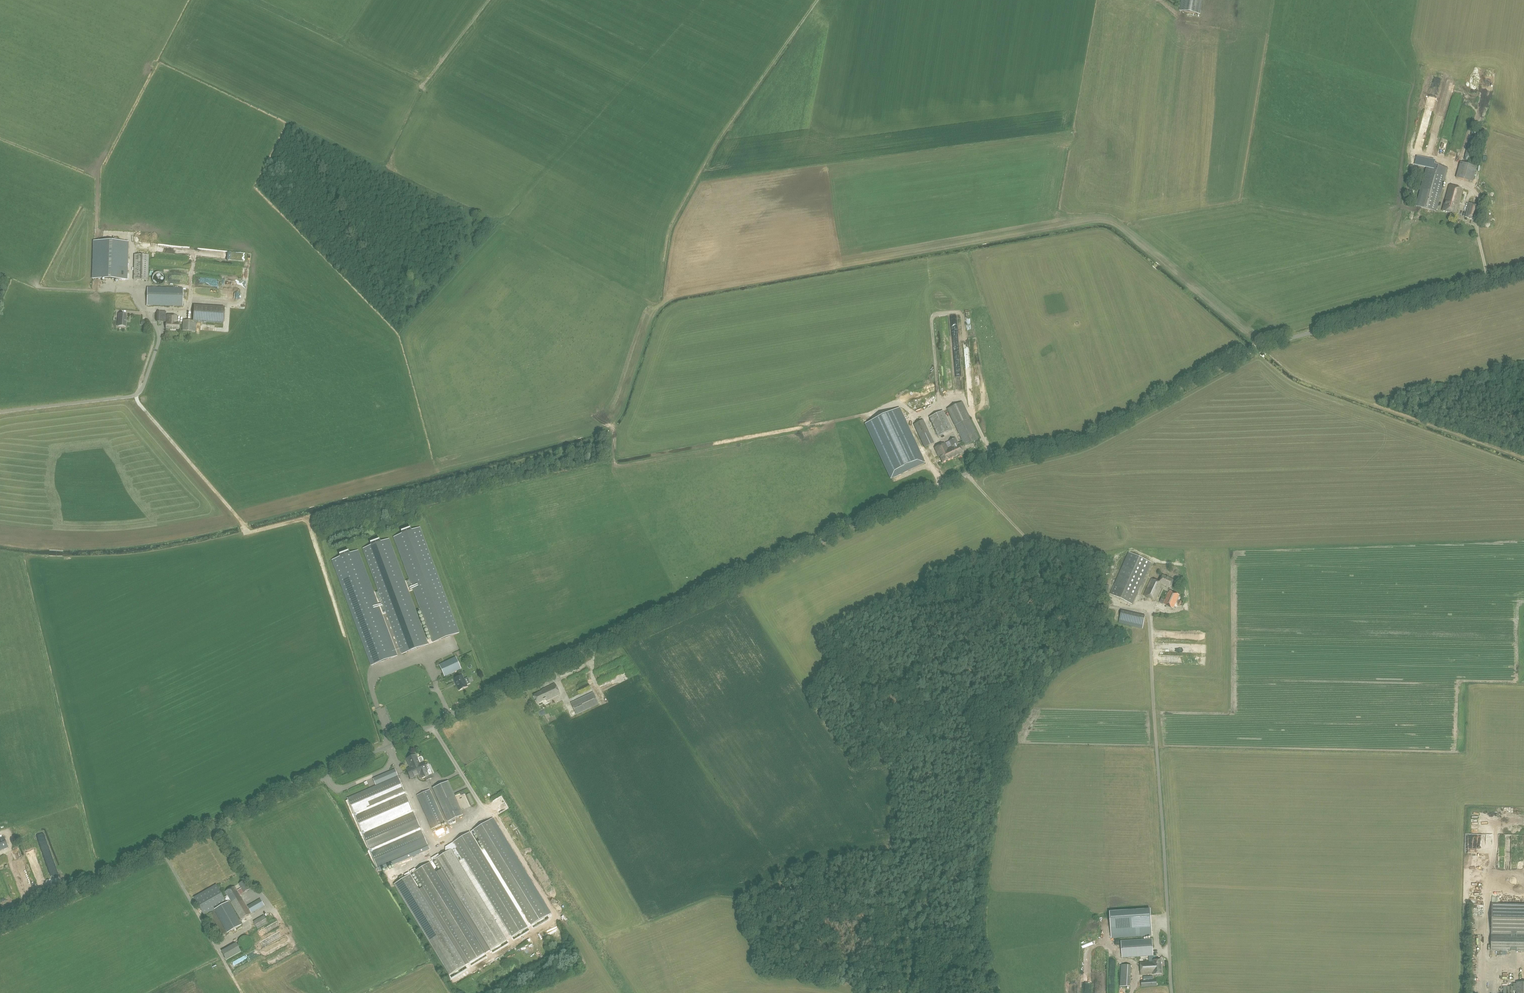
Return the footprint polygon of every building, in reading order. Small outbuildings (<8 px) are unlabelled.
[(1179,11),(1200,14),(1202,0),(1181,0),(1179,11)] [(1453,103),(1452,110),(1458,112),(1460,105),(1453,103)] [(1469,142),(1464,159),(1470,161),(1475,143),(1469,142)] [(1456,178),(1472,182),(1477,166),(1460,162),(1456,178)] [(1448,168),(1428,163),(1416,206),(1436,212),(1448,168)] [(1463,189),(1449,185),(1442,211),(1456,214),(1463,189)] [(1469,203),(1465,217),(1475,220),(1479,206),(1469,203)] [(129,242),(96,240),(94,278),(128,280),(129,242)] [(229,260),(247,262),(248,253),(230,251),(229,260)] [(148,280),(149,255),(135,255),(134,280),(148,280)] [(155,273),(154,274),(153,275),(153,276),(152,278),(152,279),(153,281),(153,282),(155,284),(156,284),(158,285),(159,285),(161,285),(162,284),(164,283),(165,281),(165,280),(165,279),(165,277),(164,275),(163,274),(162,273),(161,272),(159,272),(158,272),(157,272),(155,273)] [(183,290),(147,289),(147,304),(182,305),(183,290)] [(183,320),(183,330),(195,331),(196,321),(223,323),(225,308),(194,305),(193,321),(183,320)] [(166,322),(166,312),(157,311),(157,321),(166,322)] [(126,314),(118,314),(117,326),(126,326),(126,314)] [(166,329),(179,330),(179,324),(177,324),(177,315),(166,315),(166,329)] [(948,409),(965,446),(979,439),(962,402),(948,409)] [(867,426),(892,480),(912,471),(915,476),(927,470),(925,465),(899,410),(867,426)] [(952,429),(943,411),(929,417),(938,436),(952,429)] [(925,448),(934,443),(923,420),(914,425),(925,448)] [(959,445),(958,446),(955,439),(949,441),(951,447),(947,448),(945,443),(935,448),(939,457),(940,456),(943,462),(963,453),(959,445)] [(420,529),(394,538),(433,644),(460,634),(420,529)] [(389,540),(363,550),(378,590),(382,602),(402,655),(428,646),(389,540)] [(397,656),(358,551),(350,554),(341,557),(332,560),(371,665),(397,656)] [(1129,552),(1110,593),(1132,603),(1151,561),(1129,552)] [(1144,595),(1156,601),(1164,584),(1170,587),(1174,580),(1163,575),(1160,582),(1151,579),(1144,595)] [(1163,604),(1173,609),(1179,595),(1170,590),(1163,604)] [(1120,620),(1139,625),(1143,626),(1146,616),(1122,611),(1120,620)] [(439,664),(444,676),(461,668),(455,656),(439,664)] [(468,678),(464,679),(462,675),(460,671),(453,674),(455,679),(454,679),(459,690),(467,687),(467,685),(470,683),(468,678)] [(560,694),(555,683),(542,690),(542,691),(534,695),(538,703),(546,699),(547,701),(560,694)] [(576,714),(599,704),(594,692),(571,703),(576,714)] [(424,762),(420,763),(416,754),(407,759),(411,767),(407,769),(411,778),(420,774),(422,779),(425,778),(426,780),(432,778),(430,775),(432,774),(431,769),(428,771),(424,762)] [(398,776),(347,798),(354,813),(405,791),(398,776)] [(449,781),(434,788),(449,822),(463,815),(449,781)] [(430,790),(417,795),(432,829),(445,823),(430,790)] [(464,811),(473,807),(466,790),(456,794),(458,799),(459,799),(464,811)] [(406,794),(355,816),(362,831),(413,809),(406,794)] [(414,812),(363,834),(370,850),(420,827),(414,812)] [(490,820),(471,832),(473,835),(476,833),(534,930),(551,921),(490,820)] [(422,830),(371,853),(378,868),(428,846),(422,830)] [(438,854),(431,858),(433,862),(436,860),(494,955),(510,946),(480,896),(482,895),(481,894),(479,895),(459,861),(462,859),(456,849),(457,848),(513,938),(512,939),(515,943),(531,933),(528,927),(470,832),(445,847),(446,851),(446,852),(440,857),(438,854)] [(485,953),(430,862),(417,870),(416,869),(415,870),(415,869),(410,872),(411,875),(414,873),(469,963),(485,953)] [(469,971),(409,872),(404,875),(406,877),(394,884),(452,981),(469,971)] [(228,902),(230,901),(240,919),(250,914),(240,894),(249,889),(244,880),(239,883),(241,888),(237,890),(234,886),(224,891),(227,896),(224,898),(216,885),(194,897),(205,915),(215,909),(228,902)] [(251,912),(264,905),(260,898),(247,905),(251,912)] [(228,902),(215,909),(216,910),(228,932),(241,925),(238,920),(228,902)] [(1492,904),(1492,950),(1523,951),(1523,904),(1492,904)] [(228,932),(216,910),(205,916),(217,938),(228,932)] [(255,920),(258,927),(269,923),(266,915),(255,920)] [(1151,915),(1111,918),(1113,938),(1152,935),(1151,915)] [(241,937),(240,938),(239,939),(239,940),(238,942),(238,944),(239,946),(240,947),(241,948),(242,949),(244,950),(245,950),(247,950),(248,949),(250,948),(251,947),(252,946),(253,943),(253,941),(252,939),(251,938),(250,937),(248,936),(246,935),(245,935),(243,936),(241,937)] [(1141,962),(1141,975),(1154,974),(1154,975),(1162,974),(1162,960),(1153,961),(1153,956),(1152,940),(1121,942),(1123,957),(1149,955),(1149,962),(1141,962)] [(474,966),(488,958),(486,954),(472,963),(474,966)] [(1131,966),(1121,965),(1120,986),(1131,987),(1131,966)] [(1516,983),(1513,983),(1513,987),(1503,987),(1503,992),(1513,992),(1513,991),(1517,991),(1517,992),(1523,992),(1523,982),(1517,982),(1517,983),(1516,983)]
